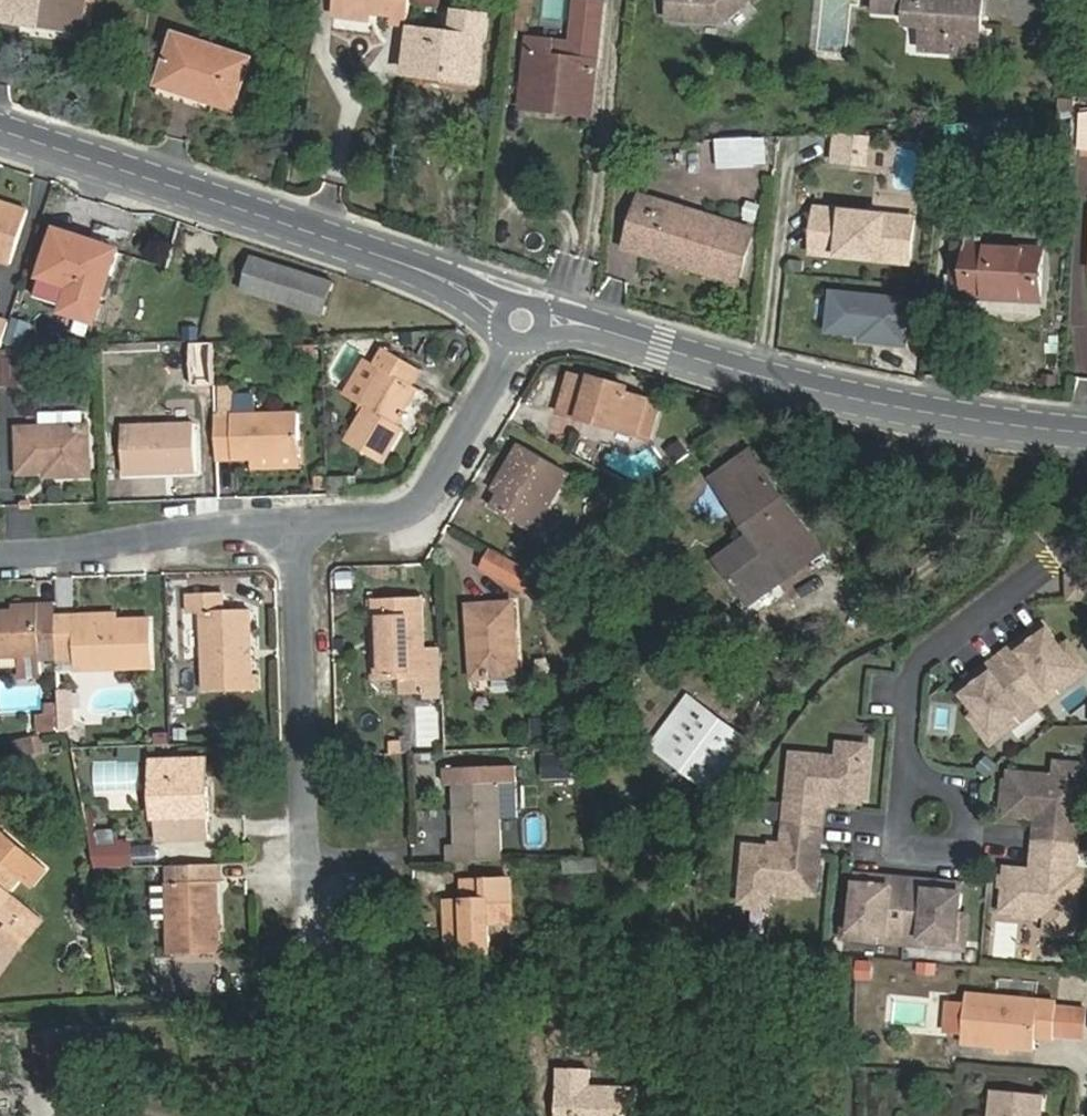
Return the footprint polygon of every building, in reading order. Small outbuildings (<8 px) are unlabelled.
[(6,25),(9,0),(0,0),(0,24),(6,25)] [(69,32),(88,34),(92,0),(9,0),(6,25),(21,26),(22,13),(70,17),(69,32)] [(413,26),(417,0),(338,0),(336,17),(376,22),(377,12),(398,15),(397,24),(413,26)] [(538,0),(523,0),(522,10),(533,12),(536,12),(538,0)] [(574,41),(536,38),(531,89),(594,94),(603,0),(578,0),(574,41)] [(674,11),(678,14),(726,18),(747,0),(675,0),(674,11)] [(894,7),(910,9),(911,21),(926,22),(926,47),(978,52),(982,0),(895,0),(894,7)] [(520,28),(531,28),(533,12),(522,10),(520,28)] [(21,26),(69,32),(70,17),(22,13),(21,26)] [(486,88),(491,36),(413,26),(407,78),(486,88)] [(238,112),(257,55),(176,30),(157,87),(238,112)] [(593,110),(594,94),(531,89),(530,104),(593,110)] [(754,136),(717,138),(717,166),(755,167),(754,136)] [(644,242),(746,274),(761,229),(644,191),(624,248),(642,253),(644,242)] [(12,265),(30,209),(0,199),(0,261),(12,265)] [(914,265),(918,215),(824,204),(820,255),(914,265)] [(69,286),(63,304),(59,315),(96,327),(122,250),(59,227),(42,278),(46,279),(69,286)] [(1043,301),(1045,246),(955,240),(953,296),(1043,301)] [(742,287),(746,274),(644,242),(642,253),(742,287)] [(327,318),(337,284),(256,258),(246,290),(327,318)] [(41,297),(63,304),(69,286),(46,279),(41,297)] [(836,291),(832,329),(866,332),(865,338),(908,342),(909,331),(928,332),(931,301),(836,291)] [(13,322),(0,318),(0,344),(7,344),(13,322)] [(35,343),(7,344),(0,344),(0,381),(2,381),(1,352),(29,352),(30,380),(36,379),(35,343)] [(413,385),(419,370),(382,350),(373,367),(378,369),(359,403),(359,404),(365,409),(347,444),(383,464),(402,429),(397,424),(416,388),(413,385)] [(1,352),(2,381),(30,380),(29,352),(1,352)] [(364,362),(345,396),(359,403),(378,369),(373,367),(364,362)] [(596,378),(576,372),(565,408),(655,436),(666,402),(632,391),(620,387),(622,382),(597,374),(596,378)] [(634,386),(622,382),(620,387),(632,391),(634,386)] [(219,458),(255,458),(302,456),(299,416),(218,417),(219,458)] [(200,469),(198,422),(127,423),(127,471),(200,469)] [(67,468),(66,474),(90,473),(87,426),(22,427),(24,469),(49,469),(67,468)] [(512,484),(506,492),(500,506),(541,529),(576,470),(525,440),(503,478),(512,484)] [(302,456),(255,458),(254,468),(303,466),(302,456)] [(747,601),(809,558),(797,540),(806,533),(758,458),(729,478),(762,529),(753,533),(718,558),(747,601)] [(498,487),(506,492),(512,484),(503,478),(498,487)] [(720,484),(753,533),(762,529),(729,478),(720,484)] [(797,540),(809,558),(817,553),(806,533),(797,540)] [(491,572),(524,583),(528,570),(497,551),(491,572)] [(817,553),(809,558),(747,601),(753,610),(823,561),(817,553)] [(528,570),(524,583),(539,588),(536,574),(528,570)] [(1067,574),(1065,600),(1086,602),(1086,575),(1067,574)] [(250,688),(249,671),(247,611),(223,611),(222,593),(188,594),(188,612),(198,612),(200,690),(250,688)] [(372,609),(379,610),(380,594),(371,594),(372,609)] [(380,594),(379,610),(382,677),(445,674),(443,644),(427,644),(425,594),(380,594)] [(54,601),(38,601),(38,603),(38,612),(39,632),(44,632),(55,632),(55,614),(54,601)] [(38,603),(11,603),(12,609),(12,613),(38,612),(38,603)] [(484,638),(484,675),(520,674),(518,603),(473,604),(474,637),(484,638)] [(12,609),(0,610),(0,652),(39,651),(39,632),(38,612),(12,613),(12,609)] [(76,621),(116,621),(117,613),(76,614),(76,621)] [(150,619),(116,621),(76,621),(76,614),(55,614),(55,632),(56,653),(75,653),(76,667),(151,664),(150,619)] [(55,632),(44,632),(44,656),(56,656),(56,653),(55,632)] [(475,676),(484,675),(484,638),(474,637),(475,676)] [(1063,660),(1046,637),(1030,649),(1034,654),(1022,663),(1016,653),(1000,665),(1039,718),(1055,707),(1050,701),(1084,676),(1069,655),(1063,660)] [(1039,718),(1000,665),(985,676),(992,684),(980,693),(976,688),(961,700),(977,722),(970,727),(985,748),(1019,723),(1024,729),(1039,718)] [(258,671),(249,671),(250,688),(259,687),(258,671)] [(15,685),(15,675),(0,674),(0,709),(43,710),(43,685),(15,685)] [(1086,683),(1086,679),(1084,676),(1050,701),(1055,707),(1086,683)] [(69,693),(57,693),(57,709),(69,709),(69,693)] [(697,697),(662,743),(684,760),(690,752),(710,768),(706,775),(725,789),(758,742),(697,697)] [(416,747),(439,747),(439,705),(416,705),(416,747)] [(57,709),(58,732),(70,731),(69,709),(57,709)] [(563,718),(531,720),(534,745),(565,743),(563,718)] [(985,748),(989,754),(1024,729),(1019,723),(985,748)] [(840,758),(795,754),(791,797),(864,803),(870,747),(841,744),(840,758)] [(573,756),(545,757),(546,778),(574,777),(573,756)] [(132,787),(132,762),(93,762),(93,787),(132,787)] [(1057,778),(1012,774),(1008,816),(1081,823),(1086,766),(1058,763),(1057,778)] [(207,843),(207,789),(195,789),(194,764),(154,766),(156,844),(207,843)] [(195,789),(207,789),(207,764),(194,764),(195,789)] [(450,785),(458,785),(459,845),(451,845),(452,862),(504,861),(503,817),(502,784),(519,783),(518,766),(449,768),(450,785)] [(520,817),(519,783),(502,784),(503,817),(520,817)] [(808,804),(791,802),(789,823),(824,827),(826,808),(808,807),(808,804)] [(25,830),(2,809),(0,812),(0,829),(14,842),(25,830)] [(90,851),(99,850),(92,816),(84,817),(90,851)] [(789,823),(787,845),(805,846),(804,843),(822,844),(824,827),(789,823)] [(1045,828),(1044,846),(1079,849),(1081,828),(1063,827),(1063,829),(1045,828)] [(30,913),(10,895),(22,881),(27,886),(43,867),(14,842),(0,829),(0,924),(11,913),(22,922),(30,913)] [(821,853),(748,846),(743,903),(771,905),(773,891),(818,895),(821,853)] [(1079,849),(1044,846),(1042,865),(1060,866),(1059,869),(1077,871),(1079,849)] [(129,850),(99,850),(90,851),(95,872),(131,872),(129,850)] [(598,862),(564,859),(563,875),(581,877),(578,904),(595,905),(598,862)] [(1083,877),(1009,870),(1005,912),(1050,916),(1049,931),(1077,934),(1083,877)] [(879,881),(860,879),(857,907),(849,907),(846,932),(888,936),(888,944),(907,945),(913,879),(894,877),(892,889),(878,888),(879,881)] [(931,881),(913,879),(907,945),(925,947),(926,939),(968,942),(971,917),(962,916),(965,889),(945,887),(945,893),(930,892),(931,881)] [(519,903),(518,885),(468,888),(469,907),(453,908),(454,929),(464,929),(463,939),(455,939),(456,962),(496,959),(493,904),(519,903)] [(213,959),(214,888),(165,890),(167,959),(213,959)] [(30,913),(22,922),(11,913),(0,924),(5,930),(0,936),(0,939),(15,952),(40,923),(30,913)] [(845,940),(888,944),(888,936),(846,932),(845,940)] [(925,947),(967,950),(968,942),(926,939),(925,947)] [(1058,1002),(967,995),(964,1043),(1037,1049),(1038,1031),(1055,1032),(1057,1009),(1058,1002)] [(965,1008),(950,1007),(948,1028),(964,1030),(965,1008)] [(1086,1031),(1086,1011),(1057,1009),(1055,1032),(1086,1034),(1086,1031)] [(995,1094),(993,1115),(1041,1115),(1042,1096),(995,1094)]
